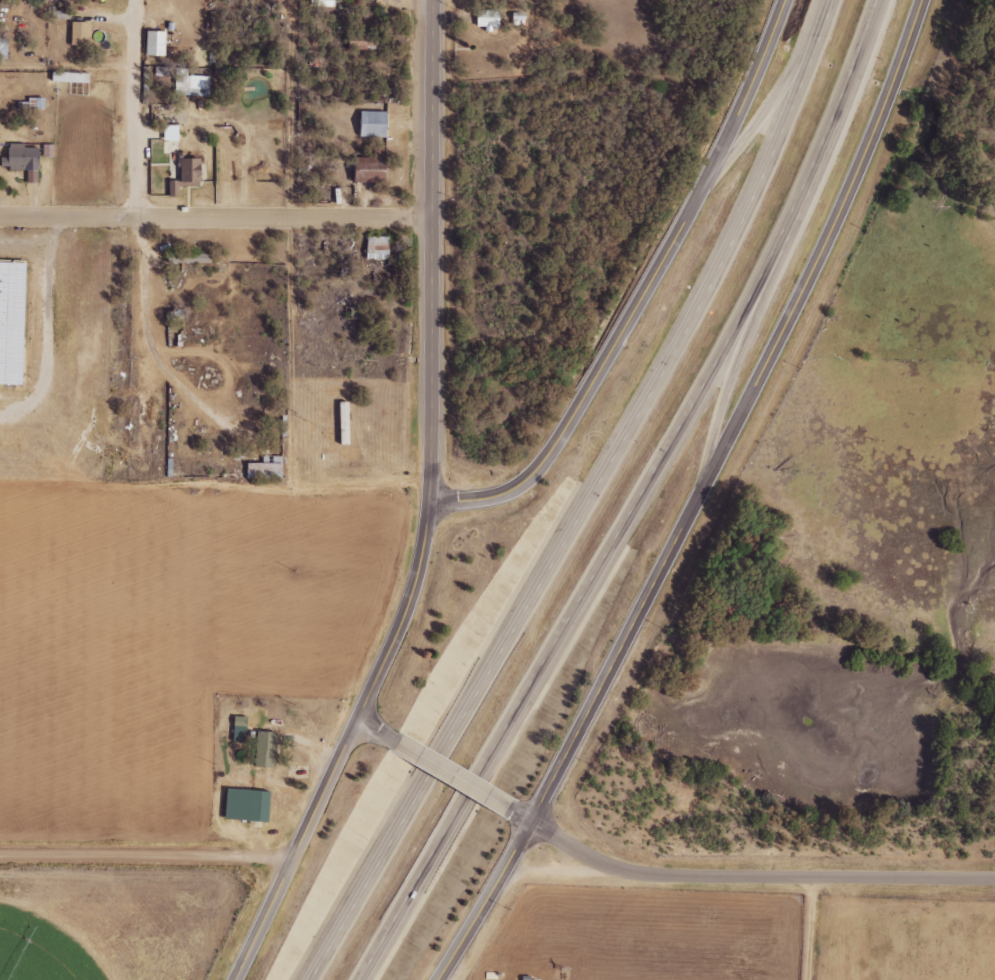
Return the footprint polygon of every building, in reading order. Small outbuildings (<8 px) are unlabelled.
[(501,30),(501,11),(479,10),(478,29),(501,30)] [(73,45),(92,44),(92,21),(73,22),(73,45)] [(167,32),(148,31),(147,55),(166,56),(167,32)] [(53,82),(90,82),(90,72),(54,72),(53,82)] [(389,137),(390,111),(359,111),(359,137),(389,137)] [(180,140),(180,125),(166,125),(166,140),(180,140)] [(41,183),(40,148),(26,148),(26,143),(10,144),(11,157),(2,157),(2,166),(10,166),(10,171),(28,171),(28,183),(41,183)] [(54,157),(54,145),(44,145),(44,157),(54,157)] [(180,187),(204,186),(203,156),(178,157),(179,180),(170,181),(170,196),(180,196),(180,187)] [(357,182),(388,183),(389,159),(358,157),(357,182)] [(368,260),(391,259),(390,236),(367,237),(368,260)] [(350,403),(341,403),(342,446),(351,446),(350,403)] [(243,719),(242,745),(254,745),(256,720),(243,719)] [(266,733),(264,768),(282,770),(284,735),(266,733)] [(235,791),(234,822),(277,824),(278,793),(235,791)]
